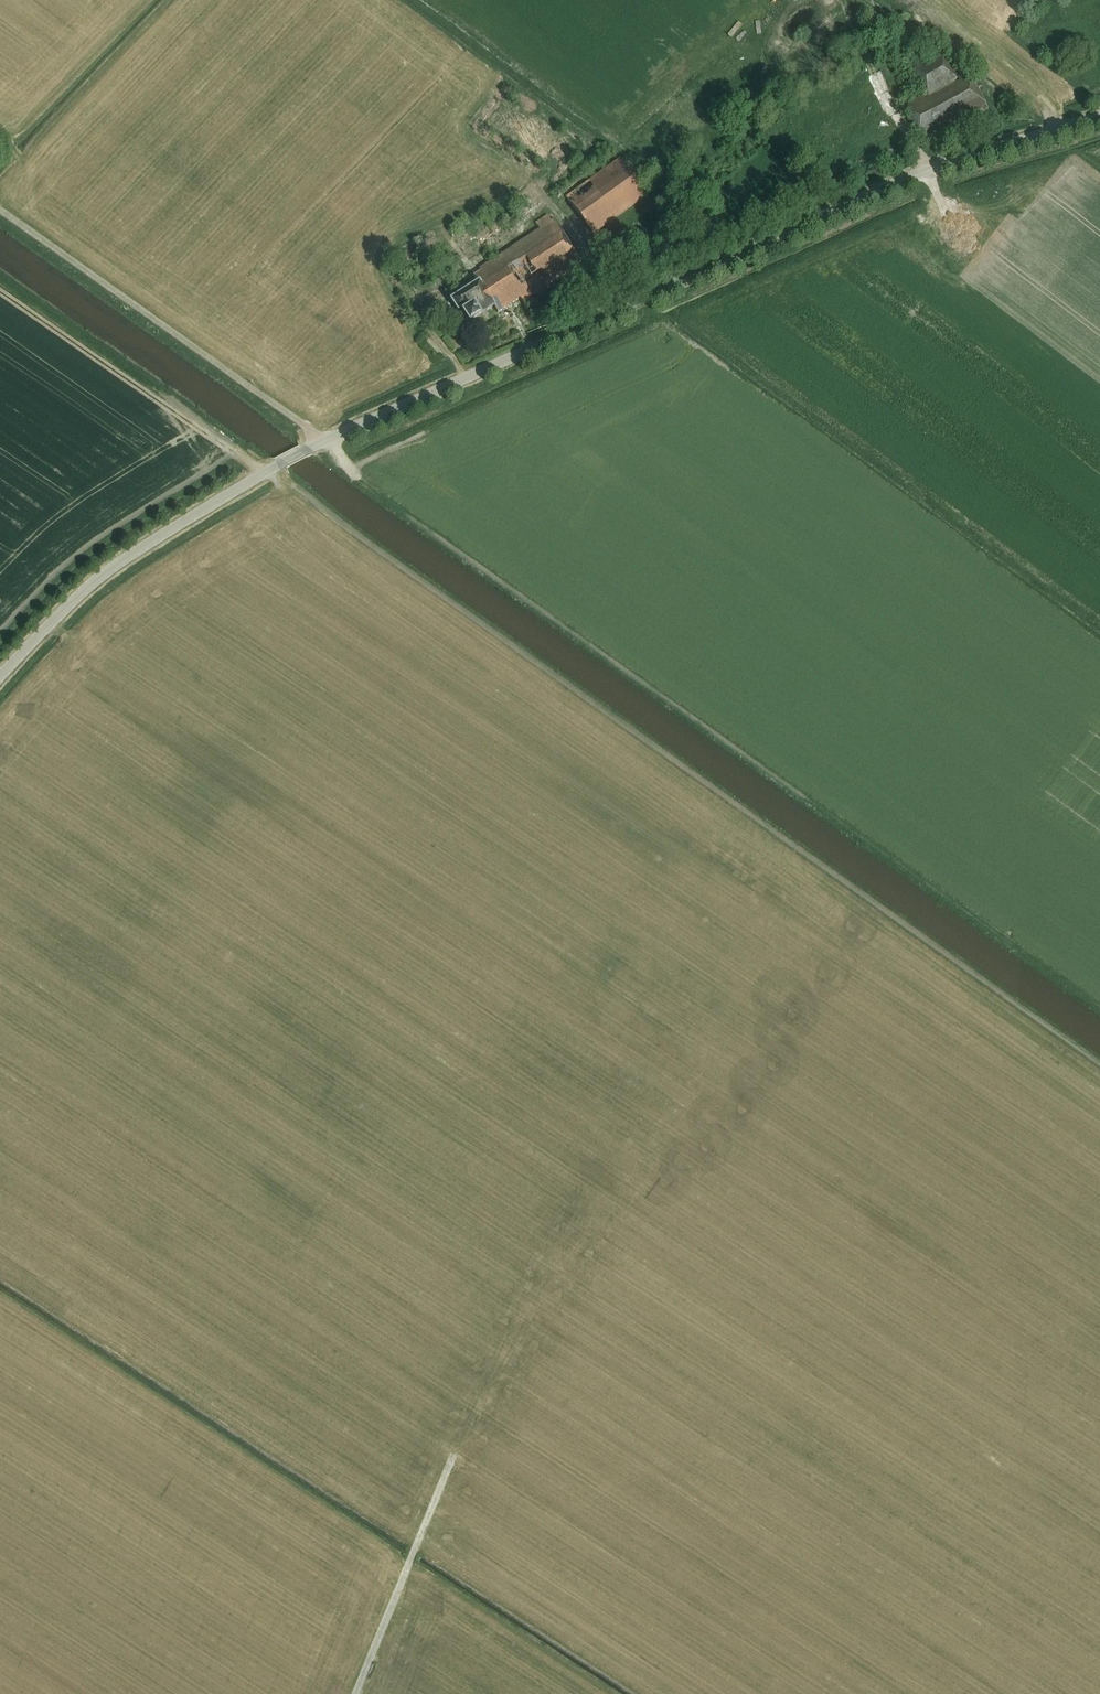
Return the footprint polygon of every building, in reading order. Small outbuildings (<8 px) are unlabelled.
[(917,78),(924,94),(955,80),(944,56),(928,64),(931,72),(917,78)] [(971,80),(908,110),(922,138),(932,133),(931,132),(984,106),(971,80)] [(793,137),(815,132),(813,122),(791,127),(793,137)] [(592,234),(643,198),(640,187),(620,158),(566,197),(592,234)] [(522,302),(582,264),(553,220),(551,221),(547,215),(534,223),(538,230),(483,266),(481,270),(473,275),(478,283),(452,300),(458,310),(461,307),(471,322),(494,307),(498,313),(520,298),(522,302)]
